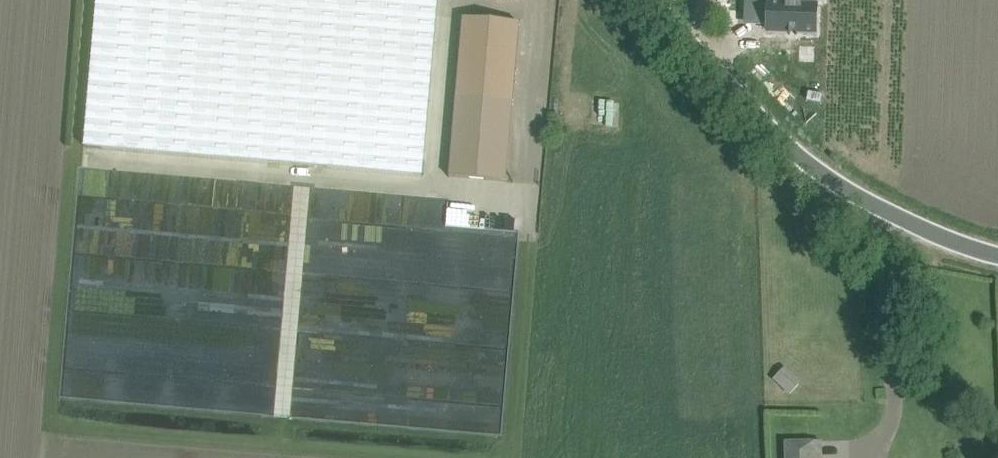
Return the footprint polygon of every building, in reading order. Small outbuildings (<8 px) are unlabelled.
[(84,147),(423,176),(438,0),(97,0),(84,147)] [(741,9),(765,9),(764,35),(812,36),(813,2),(772,2),(772,0),(741,0),(741,9)] [(463,19),(455,97),(449,177),(507,181),(520,23),(463,19)] [(771,379),(788,394),(800,382),(783,366),(771,379)] [(821,442),(785,444),(785,457),(822,457),(821,442)]
